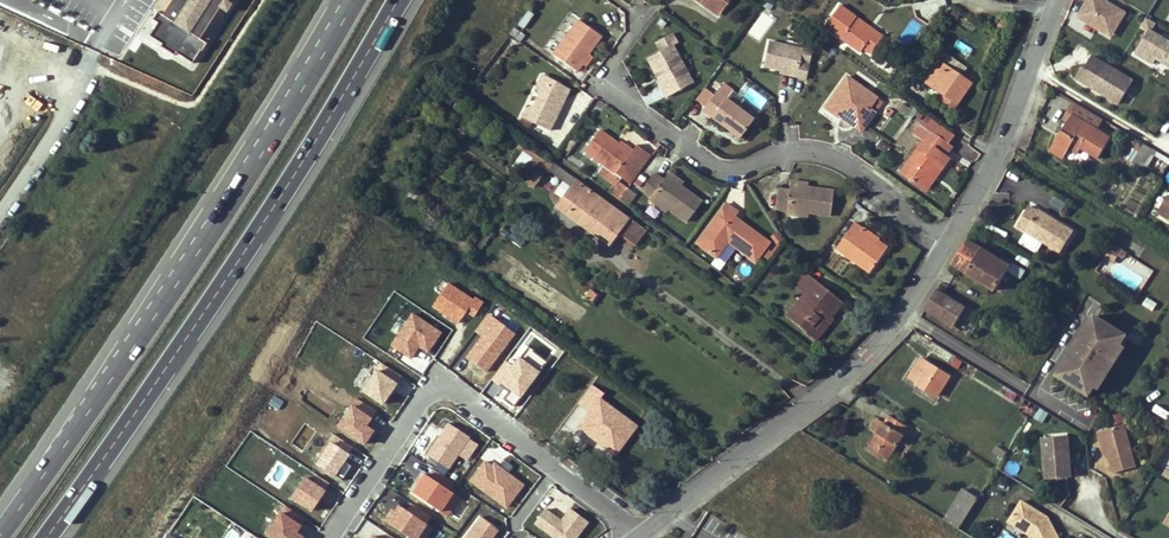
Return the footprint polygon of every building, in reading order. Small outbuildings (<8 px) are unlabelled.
[(148,37),(161,45),(159,47),(173,56),(174,53),(191,63),(199,51),(200,52),(233,0),(171,0),(161,16),(156,13),(151,21),(156,24),(148,37)] [(704,0),(702,4),(718,16),(721,12),(704,0)] [(721,12),(730,0),(704,0),(721,12)] [(1088,1),(1078,18),(1112,38),(1132,6),(1122,0),(1086,0),(1088,1)] [(824,26),(860,52),(863,48),(871,54),(883,37),(875,31),(872,34),(854,21),(856,17),(839,5),(824,26)] [(854,21),(872,34),(875,31),(856,17),(854,21)] [(576,20),(552,54),(576,71),(582,63),(579,61),(585,52),(588,54),(601,37),(576,20)] [(1137,51),(1156,61),(1159,56),(1168,62),(1168,38),(1152,27),(1137,51)] [(656,42),(661,52),(649,58),(659,76),(661,75),(666,86),(663,88),(668,97),(694,83),(673,45),(678,42),(673,33),(656,42)] [(769,42),(764,65),(780,68),(797,73),(797,76),(806,79),(810,63),(800,61),(803,50),(769,42)] [(868,58),(871,54),(863,48),(860,52),(868,58)] [(585,52),(579,61),(582,63),(588,54),(585,52)] [(888,62),(876,53),(871,60),(883,69),(888,62)] [(924,57),(919,53),(910,65),(914,67),(916,64),(918,65),(924,57)] [(1127,77),(1086,53),(1078,65),(1076,64),(1069,74),(1097,91),(1099,88),(1103,91),(1102,93),(1113,100),(1127,77)] [(938,60),(923,81),(931,86),(940,92),(945,96),(940,103),(951,110),(970,83),(938,60)] [(780,68),(779,72),(797,76),(797,73),(780,68)] [(542,74),(536,87),(553,80),(542,74)] [(666,86),(661,75),(659,76),(657,77),(663,88),(666,86)] [(525,110),(521,116),(549,130),(557,112),(555,112),(554,107),(557,104),(556,100),(565,98),(560,84),(553,80),(536,87),(539,96),(534,107),(525,110)] [(852,80),(829,111),(842,121),(843,120),(846,116),(854,122),(851,126),(860,132),(876,110),(870,105),(876,98),(852,80)] [(570,88),(560,84),(565,98),(570,88)] [(750,90),(745,98),(760,106),(764,98),(750,90)] [(753,119),(717,92),(703,111),(726,128),(728,125),(733,129),(731,132),(739,138),(753,119)] [(945,96),(940,92),(934,99),(940,103),(945,96)] [(554,107),(555,112),(557,112),(565,98),(556,100),(557,104),(554,107)] [(876,98),(870,105),(876,110),(881,102),(876,98)] [(1074,115),(1069,123),(1071,125),(1066,132),(1065,131),(1053,150),(1065,158),(1071,148),(1079,152),(1082,148),(1099,158),(1111,137),(1099,129),(1104,119),(1075,102),(1069,112),(1074,115)] [(894,113),(889,109),(885,115),(890,118),(894,113)] [(1064,120),(1069,123),(1074,115),(1069,112),(1064,120)] [(854,122),(846,116),(843,120),(851,126),(854,122)] [(930,131),(947,143),(954,134),(936,122),(930,131)] [(922,141),(900,172),(922,188),(938,166),(942,169),(949,158),(945,156),(952,147),(947,143),(930,131),(920,124),(912,134),(922,141)] [(598,132),(583,152),(598,164),(614,175),(622,182),(644,152),(635,145),(631,151),(628,155),(617,146),(598,132)] [(1154,149),(1131,135),(1120,153),(1143,167),(1154,149)] [(546,168),(549,171),(553,165),(522,143),(518,149),(522,152),(512,166),(522,173),(530,162),(544,172),(546,168)] [(628,155),(631,151),(620,143),(617,146),(628,155)] [(629,187),(651,157),(644,152),(622,182),(629,187)] [(533,186),(544,172),(530,162),(522,173),(519,176),(533,186)] [(614,175),(598,164),(593,171),(608,182),(614,175)] [(567,172),(566,174),(553,165),(549,171),(570,186),(555,207),(609,245),(618,233),(635,245),(646,230),(634,221),(632,223),(628,219),(575,180),(576,179),(567,172)] [(926,191),(942,169),(938,166),(922,188),(926,191)] [(665,176),(680,186),(682,183),(668,172),(665,176)] [(667,209),(685,222),(701,201),(680,186),(665,176),(662,180),(653,174),(641,190),(650,196),(667,209)] [(612,194),(619,199),(628,188),(620,182),(612,194)] [(628,205),(636,194),(628,188),(619,199),(628,205)] [(833,192),(808,189),(791,188),(790,192),(778,191),(776,211),(788,212),(809,214),(831,217),(833,192)] [(648,200),(665,213),(667,209),(650,196),(648,200)] [(1158,214),(1168,220),(1168,196),(1158,214)] [(697,244),(716,258),(727,242),(734,248),(754,262),(768,243),(739,222),(737,225),(730,220),(733,217),(737,212),(726,204),(697,244)] [(1037,211),(1029,206),(1017,226),(1029,233),(1061,252),(1074,230),(1058,220),(1057,222),(1052,220),(1053,217),(1039,209),(1037,211)] [(854,223),(836,249),(870,273),(885,252),(875,245),(860,233),(863,229),(854,223)] [(860,233),(875,245),(878,241),(880,238),(865,226),(863,229),(860,233)] [(1004,257),(1002,260),(968,240),(953,263),(996,289),(1008,270),(1021,277),(1025,270),(1004,257)] [(888,248),(878,241),(875,245),(885,252),(888,248)] [(1104,258),(1112,263),(1116,256),(1121,259),(1126,252),(1113,244),(1104,258)] [(897,260),(885,252),(870,273),(882,282),(897,260)] [(786,316),(807,332),(819,317),(818,316),(821,311),(829,317),(841,301),(815,280),(813,282),(803,274),(794,286),(804,293),(786,316)] [(447,283),(431,308),(458,325),(465,314),(473,318),(483,303),(475,298),(473,300),(447,283)] [(591,302),(597,294),(590,289),(584,298),(591,302)] [(954,327),(966,307),(937,290),(925,309),(954,327)] [(1147,299),(1143,306),(1152,312),(1157,305),(1147,299)] [(832,319),(829,317),(821,311),(818,316),(819,317),(807,332),(816,339),(832,319)] [(412,313),(389,347),(410,360),(418,348),(427,354),(441,333),(412,313)] [(466,358),(486,373),(515,335),(488,315),(474,332),(481,338),(466,358)] [(1081,340),(1085,343),(1078,355),(1073,351),(1058,375),(1089,395),(1095,386),(1095,382),(1103,369),(1106,368),(1110,362),(1109,359),(1118,346),(1121,345),(1127,336),(1095,316),(1081,340)] [(1081,340),(1073,351),(1078,355),(1085,343),(1081,340)] [(1095,382),(1095,386),(1099,388),(1125,347),(1121,345),(1118,346),(1109,359),(1110,362),(1106,368),(1103,369),(1095,382)] [(974,367),(953,354),(946,365),(967,378),(974,367)] [(937,396),(950,375),(922,359),(911,378),(918,382),(918,384),(937,396)] [(380,363),(360,393),(381,408),(402,377),(380,363)] [(577,403),(588,412),(599,398),(600,399),(603,393),(591,384),(577,403)] [(1036,405),(1018,394),(1015,399),(1033,411),(1036,405)] [(595,439),(615,454),(635,427),(619,416),(618,418),(613,415),(616,411),(600,399),(599,398),(588,412),(579,425),(596,437),(595,439)] [(350,407),(335,429),(363,448),(373,433),(366,429),(371,421),(350,407)] [(618,418),(619,416),(635,427),(636,426),(616,411),(613,415),(618,418)] [(1123,414),(1111,415),(1111,425),(1124,424),(1123,414)] [(883,422),(868,447),(889,460),(905,435),(903,434),(908,426),(890,415),(885,423),(883,422)] [(448,423),(426,456),(448,470),(458,456),(467,462),(478,445),(469,439),(470,438),(448,423)] [(1125,424),(1099,432),(1102,442),(1106,441),(1111,455),(1117,473),(1138,466),(1125,424)] [(578,427),(595,439),(596,437),(579,425),(578,427)] [(1044,437),(1047,478),(1071,477),(1068,435),(1044,437)] [(333,436),(313,466),(333,479),(353,449),(333,436)] [(1106,441),(1102,442),(1107,456),(1111,455),(1106,441)] [(1003,458),(1007,451),(997,445),(993,452),(1003,458)] [(484,461),(468,482),(506,511),(525,486),(493,462),(491,466),(484,461)] [(424,474),(411,494),(447,518),(460,498),(447,490),(452,483),(433,471),(429,477),(424,474)] [(302,479),(288,500),(311,515),(325,493),(323,492),(328,485),(316,476),(311,484),(302,479)] [(963,523),(978,498),(963,488),(948,513),(963,523)] [(1011,519),(1027,529),(1031,537),(1059,537),(1051,523),(1048,525),(1046,521),(1048,517),(1022,501),(1011,519)] [(382,521),(408,537),(427,537),(432,530),(425,525),(430,518),(410,505),(406,511),(398,506),(394,512),(390,509),(382,521)] [(284,506),(264,537),(265,537),(301,537),(296,535),(305,520),(284,506)] [(533,525),(550,537),(578,537),(588,523),(569,510),(560,522),(544,510),(533,525)] [(464,537),(494,537),(499,531),(479,517),(464,537)] [(1011,519),(1009,522),(1025,532),(1027,529),(1011,519)]
